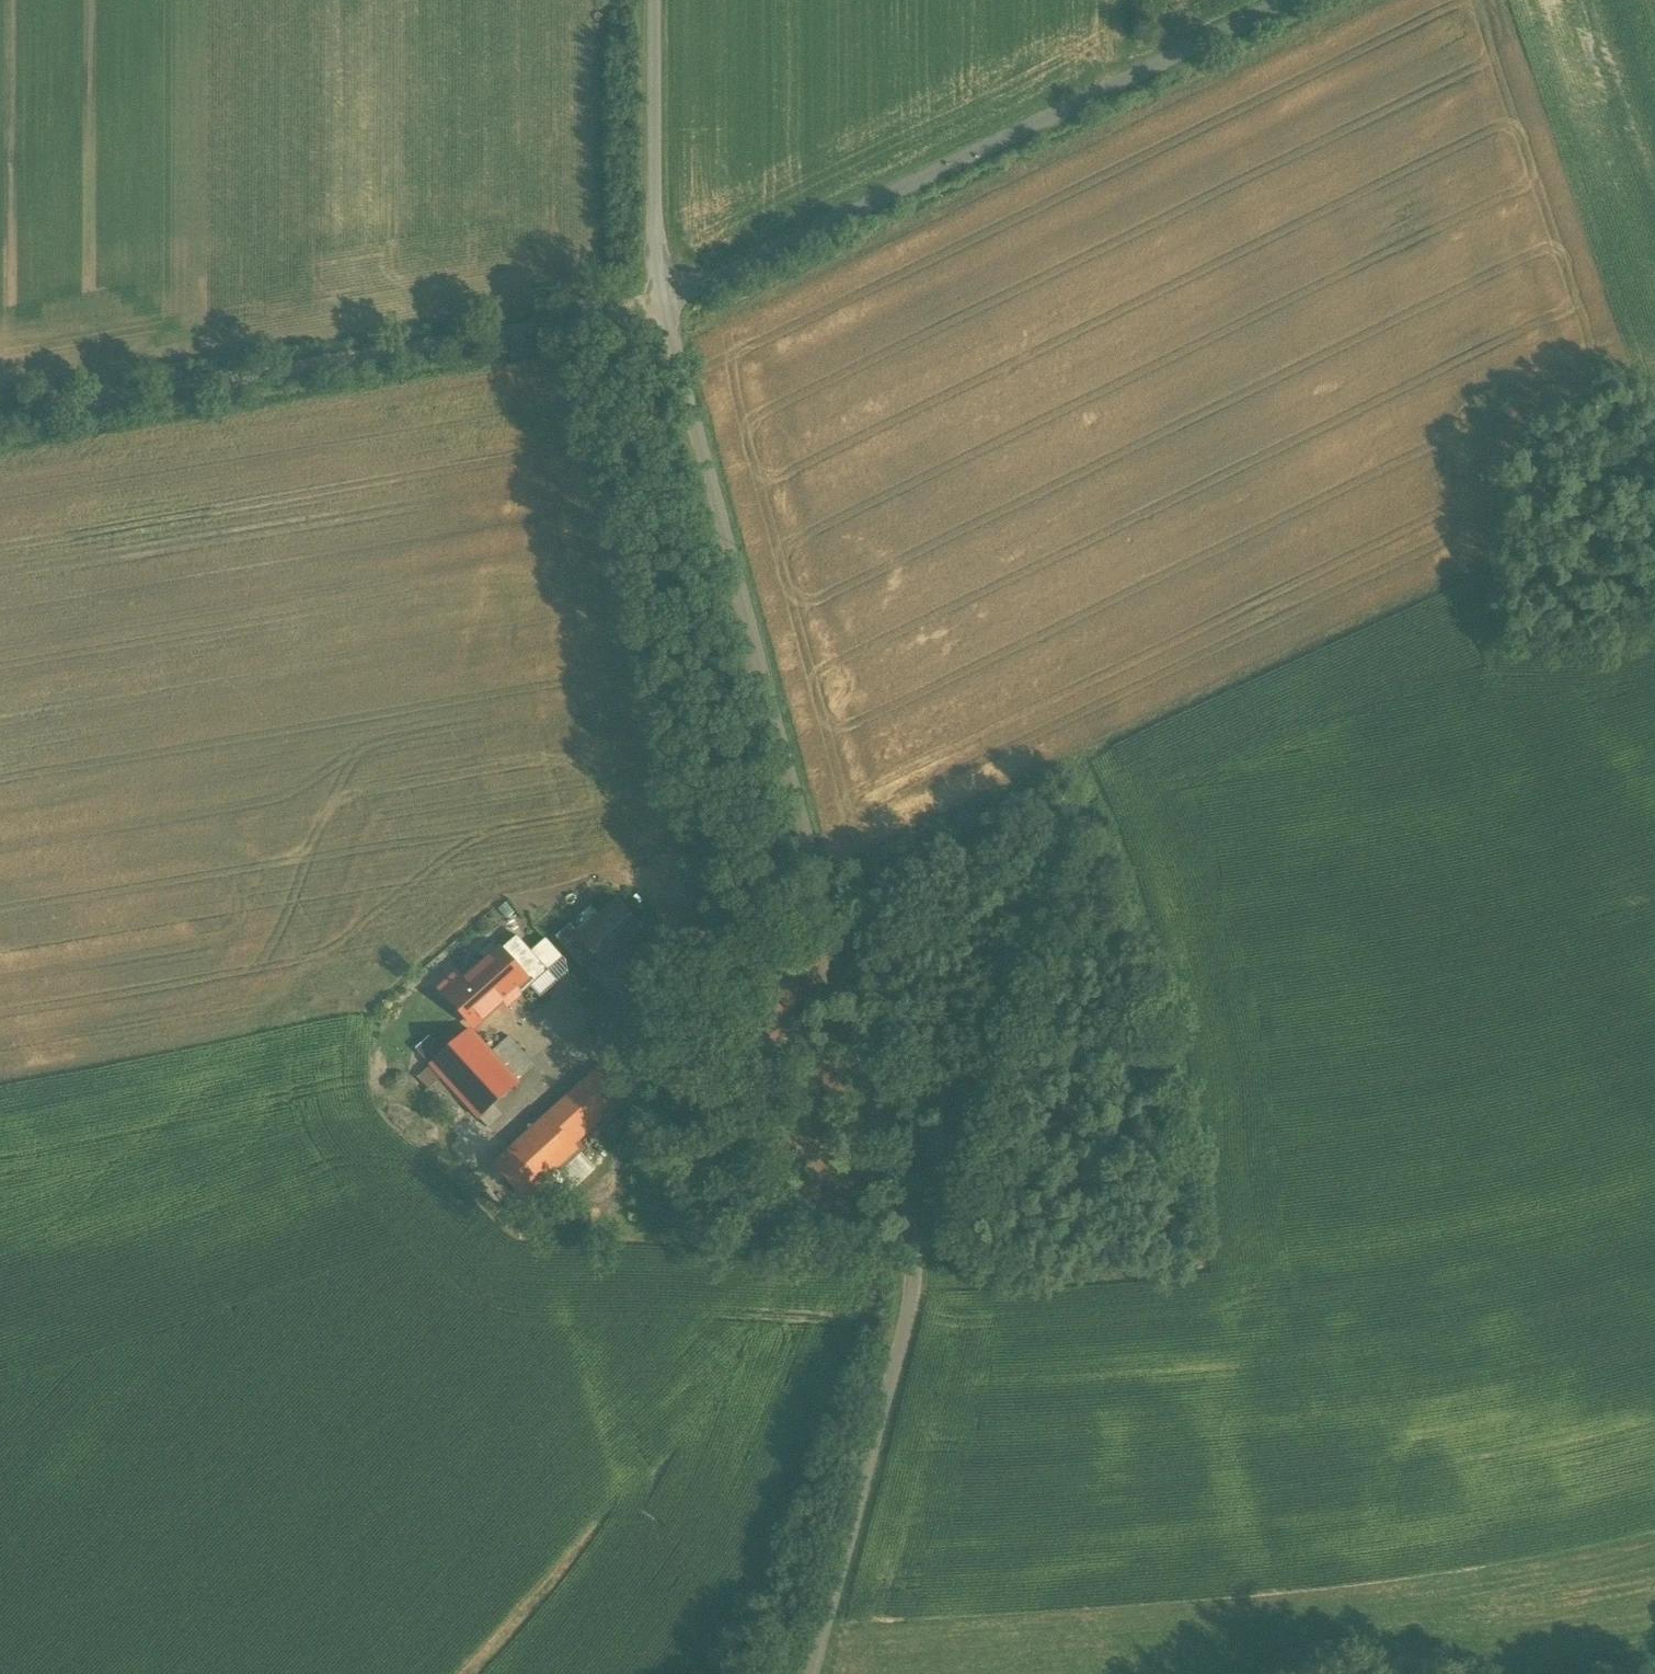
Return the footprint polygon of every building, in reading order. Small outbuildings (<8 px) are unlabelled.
[(641,931),(616,903),(579,936),(578,937),(595,955),(603,965),(617,952),(621,952),(632,943),(632,939),(641,931)] [(582,967),(595,955),(578,937),(579,936),(569,924),(555,937),(582,967)] [(517,936),(448,997),(474,1025),(503,999),(505,1000),(513,993),(512,991),(515,988),(522,994),(548,971),(517,936)] [(491,1053),(468,1029),(443,1052),(430,1038),(417,1049),(488,1127),(502,1115),(494,1106),(519,1084),(515,1080),(491,1053)] [(491,1053),(515,1080),(533,1063),(509,1037),(491,1053)] [(629,1110),(598,1077),(580,1094),(573,1087),(560,1099),(566,1105),(498,1169),(527,1200),(552,1176),(567,1192),(588,1172),(576,1159),(629,1110)]
